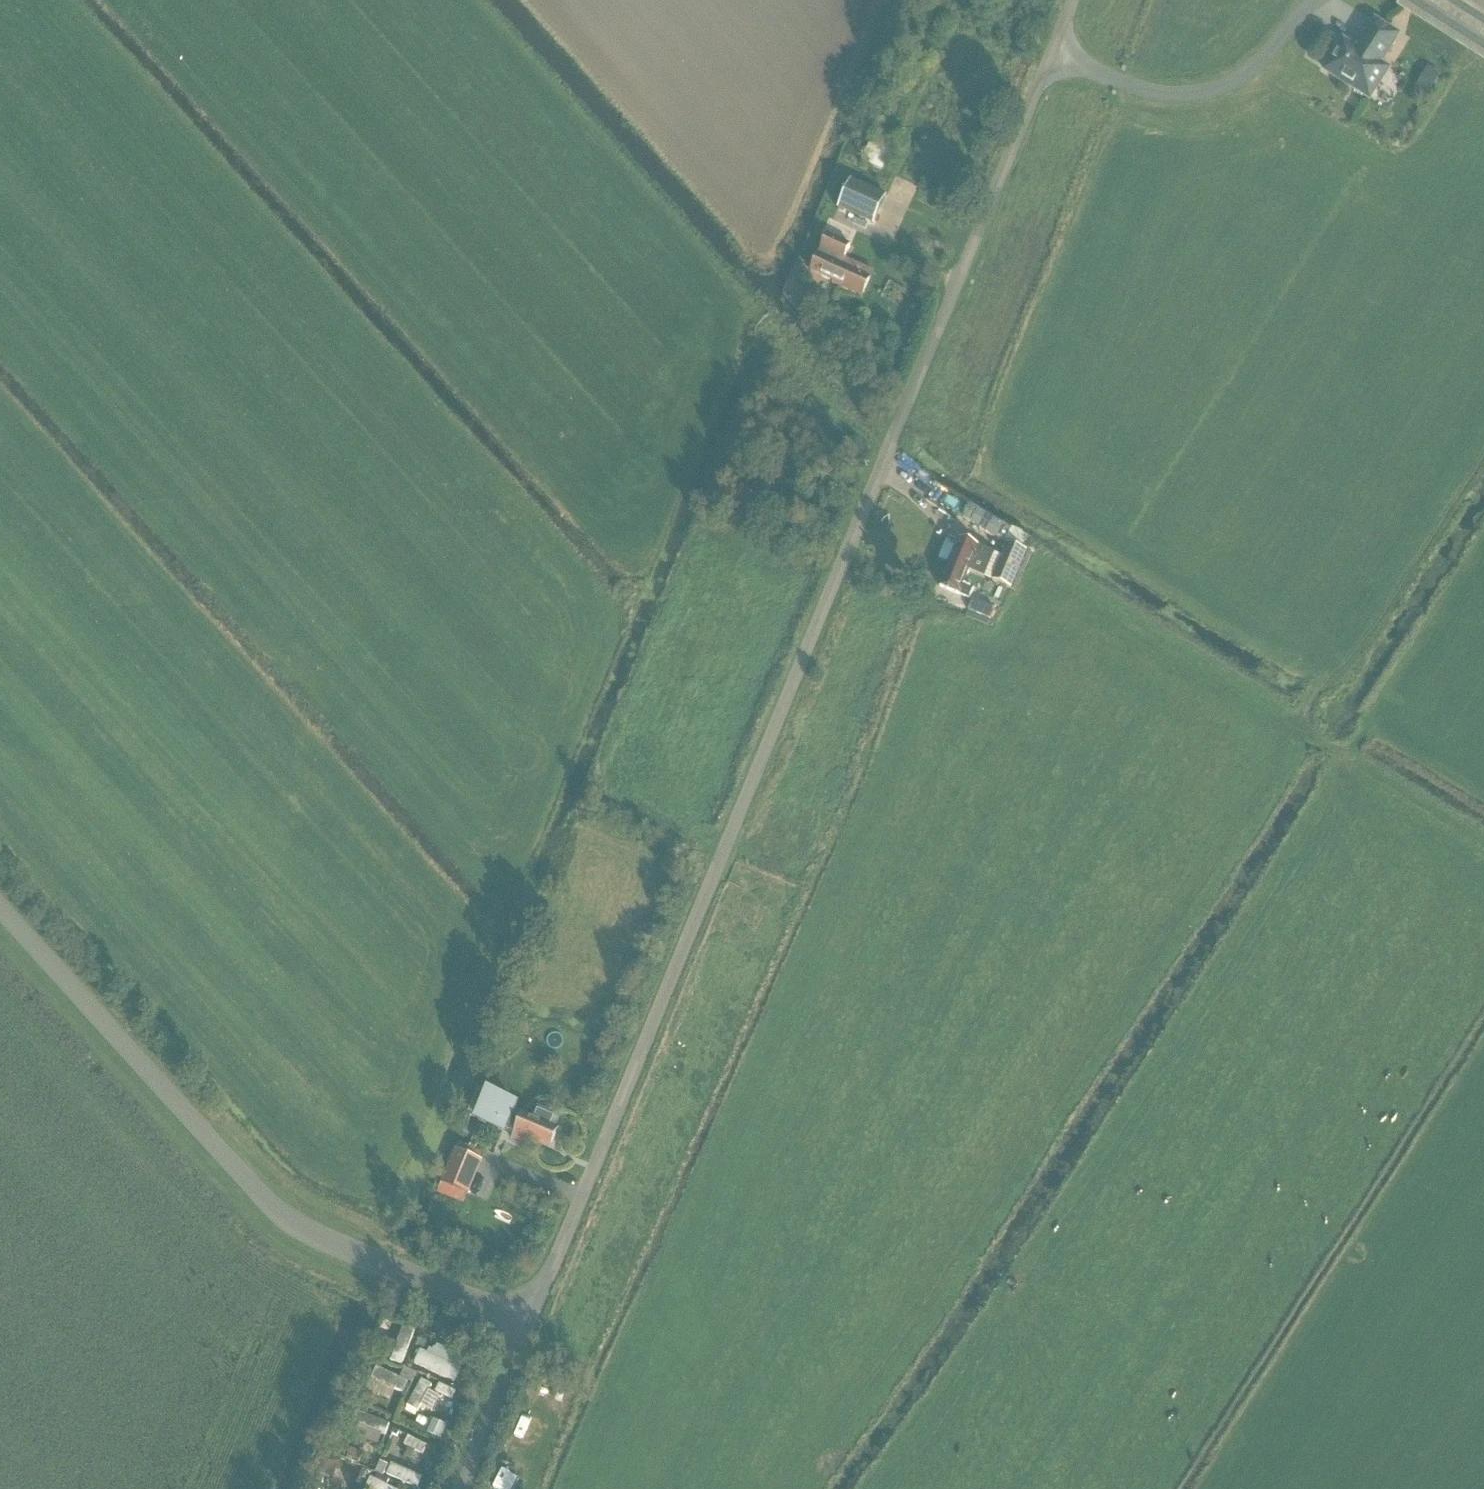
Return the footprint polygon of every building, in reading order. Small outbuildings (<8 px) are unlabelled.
[(1401,34),(1374,16),(1356,45),(1342,36),(1321,71),(1369,102),(1391,67),(1383,62),(1401,34)] [(880,165),(887,145),(869,138),(862,158),(880,165)] [(838,208),(873,222),(885,193),(850,178),(838,208)] [(828,217),(825,227),(844,232),(847,223),(828,217)] [(865,294),(873,276),(843,264),(851,243),(827,234),(812,271),(835,280),(834,282),(865,294)] [(981,546),(961,539),(952,562),(972,570),(1013,586),(1027,551),(1009,543),(1003,558),(994,555),(992,559),(988,557),(990,551),(981,547),(981,546)] [(967,581),(972,570),(952,562),(943,586),(962,593),(963,593),(971,596),(974,589),(971,588),(973,583),(967,581)] [(993,619),(997,607),(975,599),(971,610),(993,619)] [(486,1091),(478,1088),(468,1116),(475,1119),(474,1122),(507,1135),(508,1131),(514,1133),(513,1135),(551,1150),(560,1127),(522,1112),(521,1116),(515,1114),(520,1102),(487,1089),(486,1091)] [(470,1195),(482,1161),(456,1152),(444,1186),(470,1195)] [(402,1321),(388,1357),(403,1362),(416,1327),(402,1321)] [(411,1365),(452,1382),(460,1364),(419,1347),(411,1365)] [(367,1383),(401,1397),(409,1380),(375,1365),(367,1383)] [(421,1377),(403,1404),(415,1412),(433,1384),(421,1377)] [(433,1391),(451,1397),(455,1388),(437,1381),(433,1391)] [(354,1412),(352,1422),(386,1429),(388,1419),(354,1412)] [(433,1415),(425,1431),(436,1437),(444,1421),(433,1415)] [(405,1434),(401,1446),(423,1453),(427,1441),(405,1434)] [(414,1485),(419,1473),(391,1460),(386,1472),(414,1485)] [(369,1474),(363,1486),(369,1488),(398,1488),(369,1474)] [(488,1488),(500,1488),(505,1481),(495,1476),(488,1488)]
